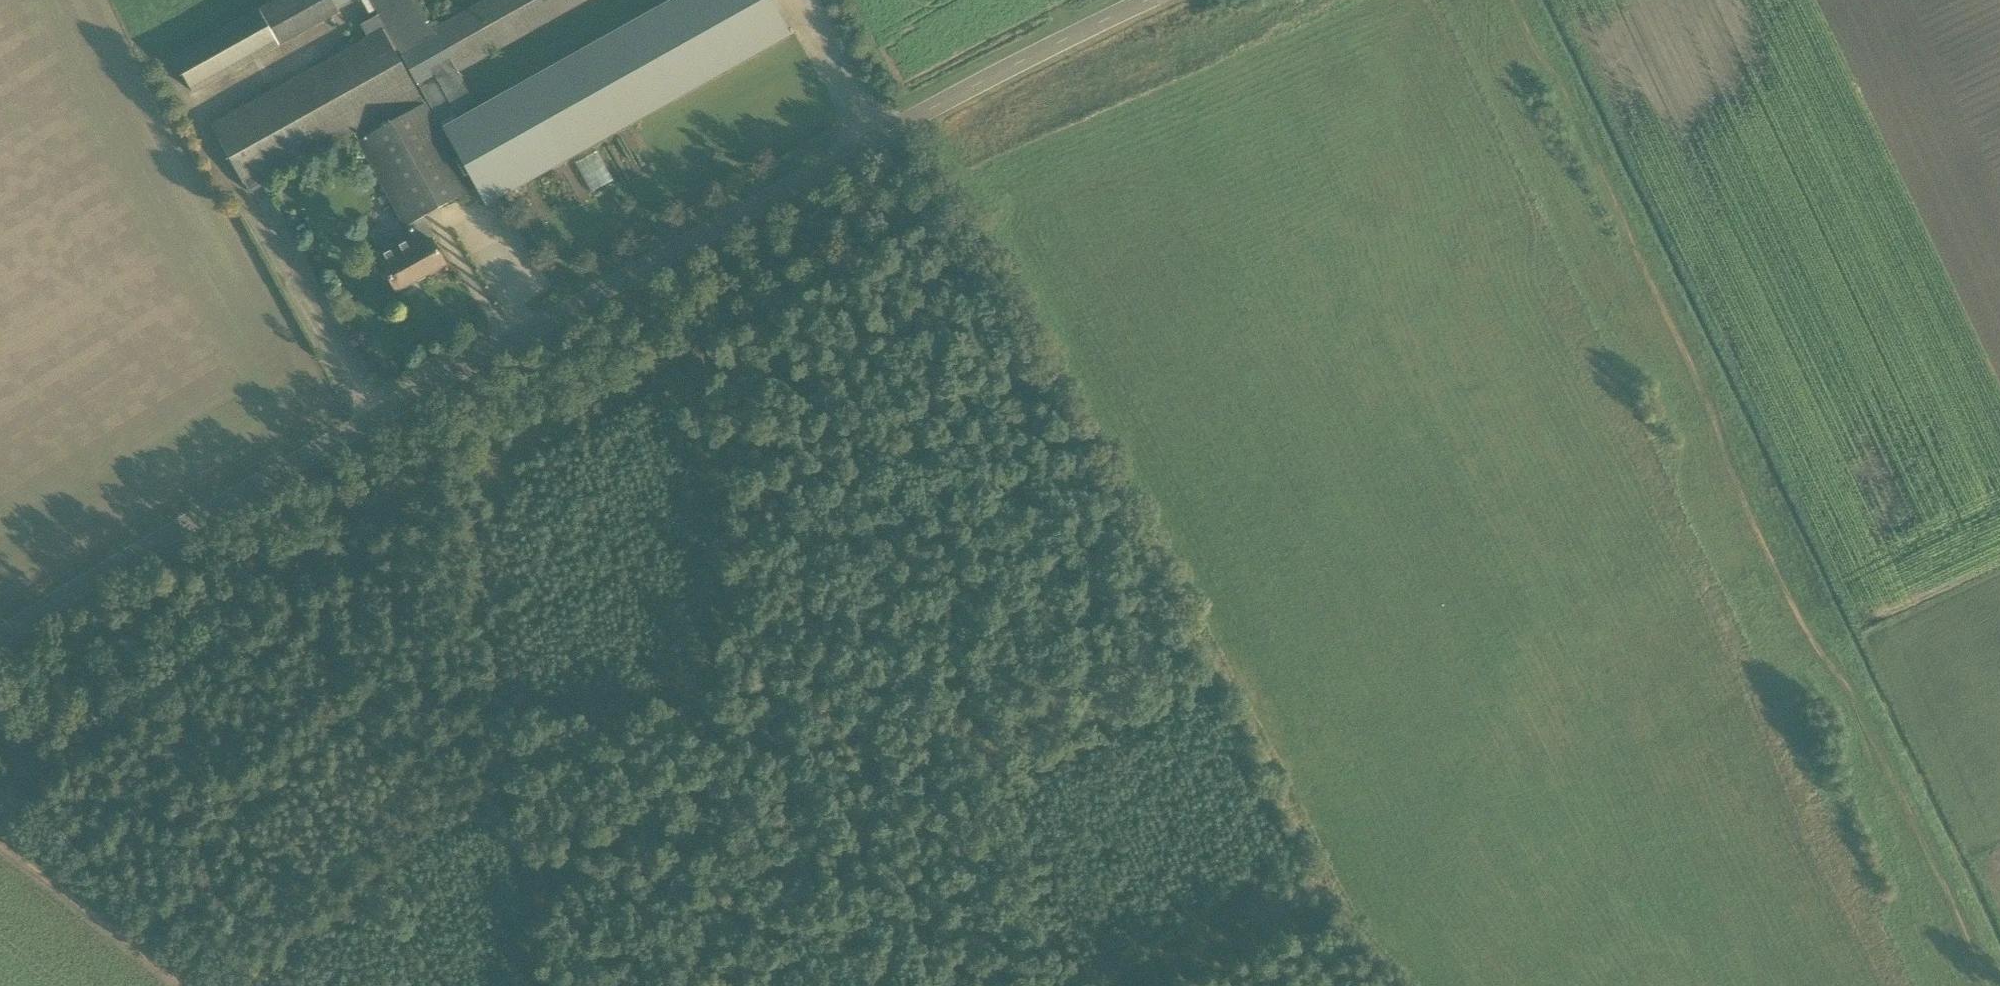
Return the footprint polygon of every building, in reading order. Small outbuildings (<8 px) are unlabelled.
[(345,0),(276,0),(173,58),(194,94),(340,12),(336,5),(345,0)] [(379,15),(361,25),(367,37),(211,125),(249,192),(354,134),(408,236),(376,254),(397,291),(445,264),(432,240),(431,240),(419,219),(472,190),(465,177),(469,175),(485,204),(791,34),(772,0),(670,0),(477,108),(457,73),(588,0),(485,0),(433,29),(417,0),(371,0),(379,15)]
